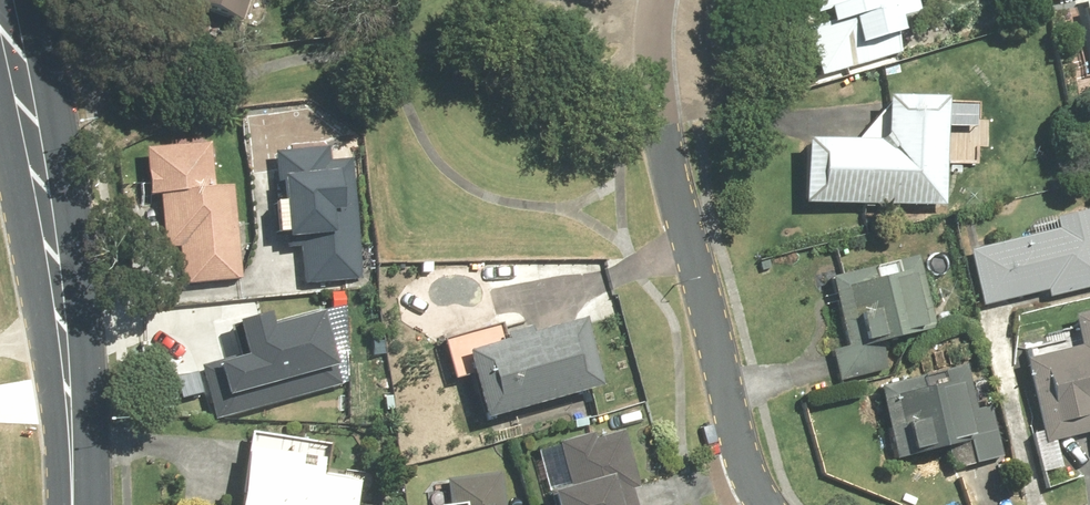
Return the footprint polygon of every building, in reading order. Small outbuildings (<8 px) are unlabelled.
[(246,0),(168,0),(239,22),(246,0)] [(804,27),(819,76),(820,78),(899,51),(893,32),(897,31),(893,18),(913,13),(909,0),(812,0),(815,13),(821,11),(824,21),(818,22),(804,27)] [(869,140),(800,139),(799,203),(940,204),(941,96),(879,95),(879,132),(869,140)] [(206,143),(140,148),(143,196),(155,195),(159,248),(176,247),(179,285),(239,280),(231,185),(209,186),(206,143)] [(295,239),(300,284),(359,279),(348,159),(325,161),(324,147),(270,151),(278,240),(295,239)] [(966,249),(979,305),(1044,291),(1045,297),(1089,287),(1089,209),(1089,208),(1051,217),(1054,229),(966,249)] [(913,255),(826,277),(844,346),(829,350),(837,382),(883,370),(876,341),(931,327),(913,255)] [(239,354),(196,366),(211,419),(338,384),(318,310),(265,324),(262,311),(229,320),(239,354)] [(1067,316),(1075,347),(1021,360),(1041,443),(1089,432),(1089,311),(1067,316)] [(499,340),(459,351),(478,419),(597,386),(578,318),(525,332),(523,326),(498,333),(499,340)] [(999,456),(987,406),(972,410),(961,366),(874,386),(892,458),(965,441),(971,463),(999,456)] [(546,492),(550,504),(635,504),(630,490),(637,488),(620,430),(590,438),(589,433),(555,443),(568,486),(546,492)] [(242,431),(230,504),(352,504),(356,482),(320,476),(325,445),(242,431)] [(497,472),(443,479),(447,504),(501,504),(497,472)]
